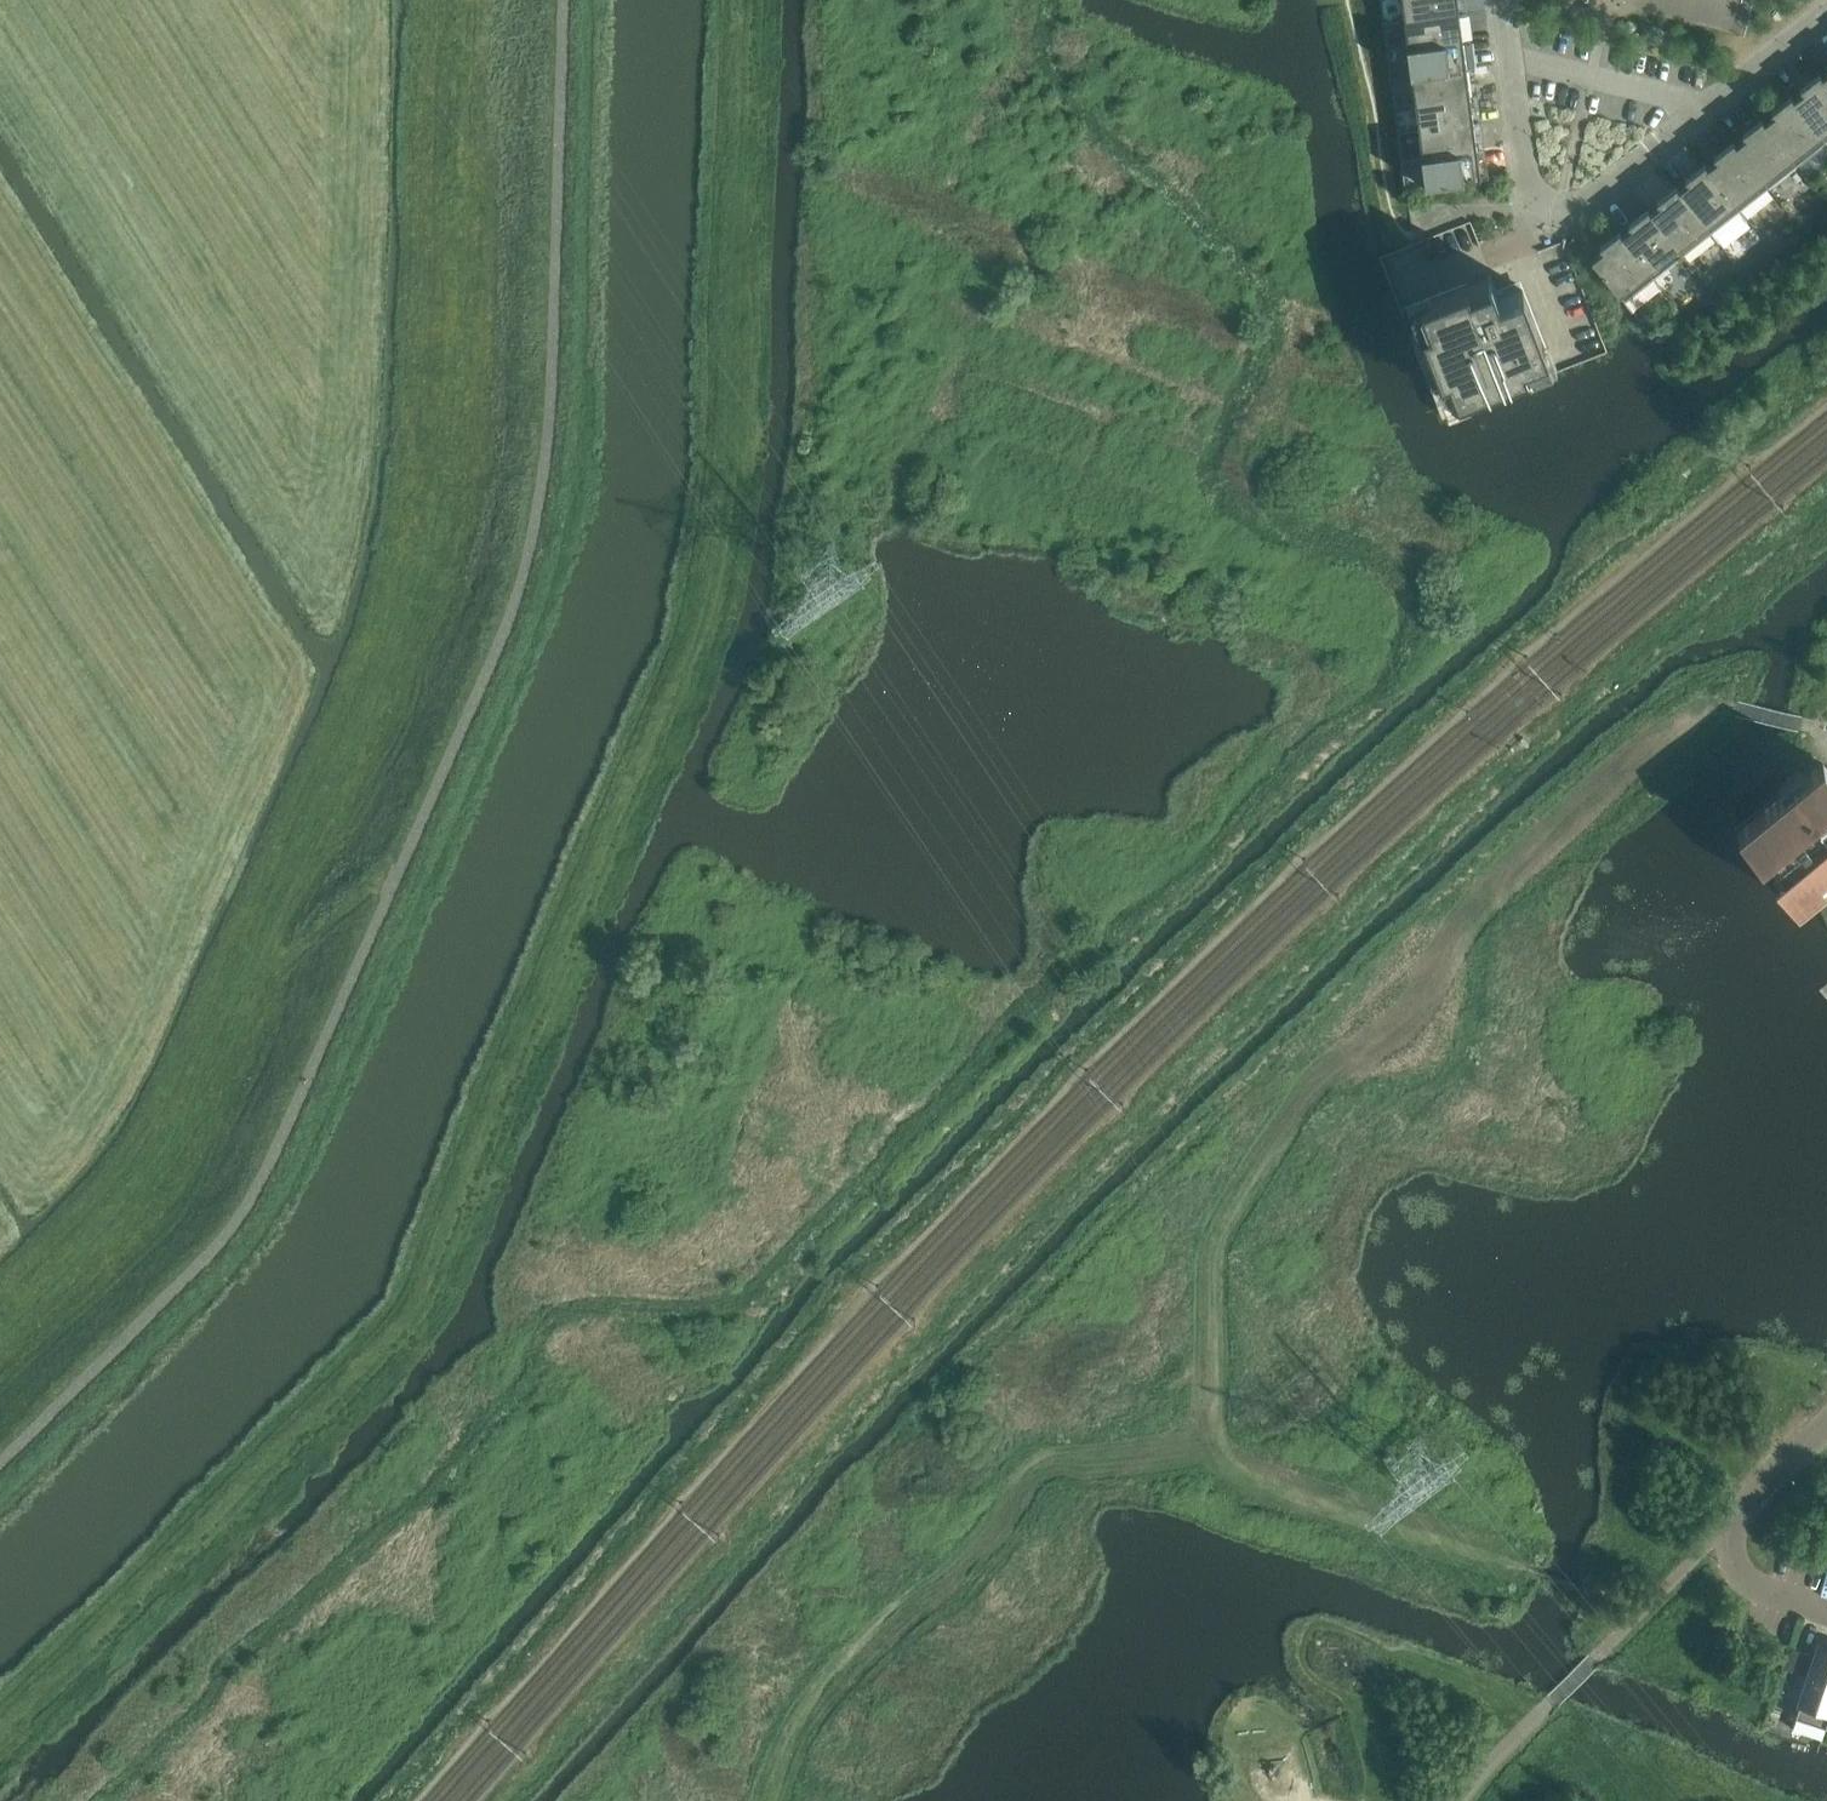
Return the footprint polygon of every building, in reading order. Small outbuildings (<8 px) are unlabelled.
[(1402,19),(1459,12),(1457,0),(1399,0),(1402,19)] [(1459,12),(1402,19),(1405,46),(1462,39),(1459,12)] [(1462,39),(1405,46),(1409,74),(1466,66),(1462,39)] [(1466,66),(1409,74),(1413,101),(1470,94),(1466,66)] [(1821,77),(1792,99),(1826,142),(1826,141),(1826,85),(1821,77)] [(1470,94),(1413,101),(1416,129),(1473,121),(1470,94)] [(1826,142),(1792,99),(1763,122),(1797,165),(1826,142)] [(1473,121),(1416,129),(1420,156),(1477,149),(1473,121)] [(1797,165),(1763,122),(1735,145),(1768,187),(1797,165)] [(1768,187),(1735,145),(1706,167),(1740,210),(1768,187)] [(1423,185),(1480,177),(1477,149),(1420,156),(1423,185)] [(1748,220),(1740,210),(1706,167),(1677,190),(1711,232),(1719,243),(1748,220)] [(1711,232),(1677,190),(1649,212),(1683,255),(1711,232)] [(1683,255),(1649,212),(1620,235),(1654,278),(1683,255)] [(1590,258),(1632,311),(1661,287),(1654,278),(1620,235),(1590,258)] [(1467,282),(1400,308),(1442,415),(1555,371),(1522,287),(1520,288),(1499,296),(1490,273),(1488,274),(1490,280),(1469,288),(1467,282)] [(1739,828),(1740,829),(1798,901),(1799,902),(1826,879),(1826,803),(1826,801),(1826,800),(1826,769),(1822,763),(1821,762),(1739,828)] [(1790,1647),(1784,1667),(1805,1674),(1811,1653),(1790,1647)] [(1814,1661),(1796,1716),(1826,1726),(1826,1723),(1826,1665),(1814,1661)]
